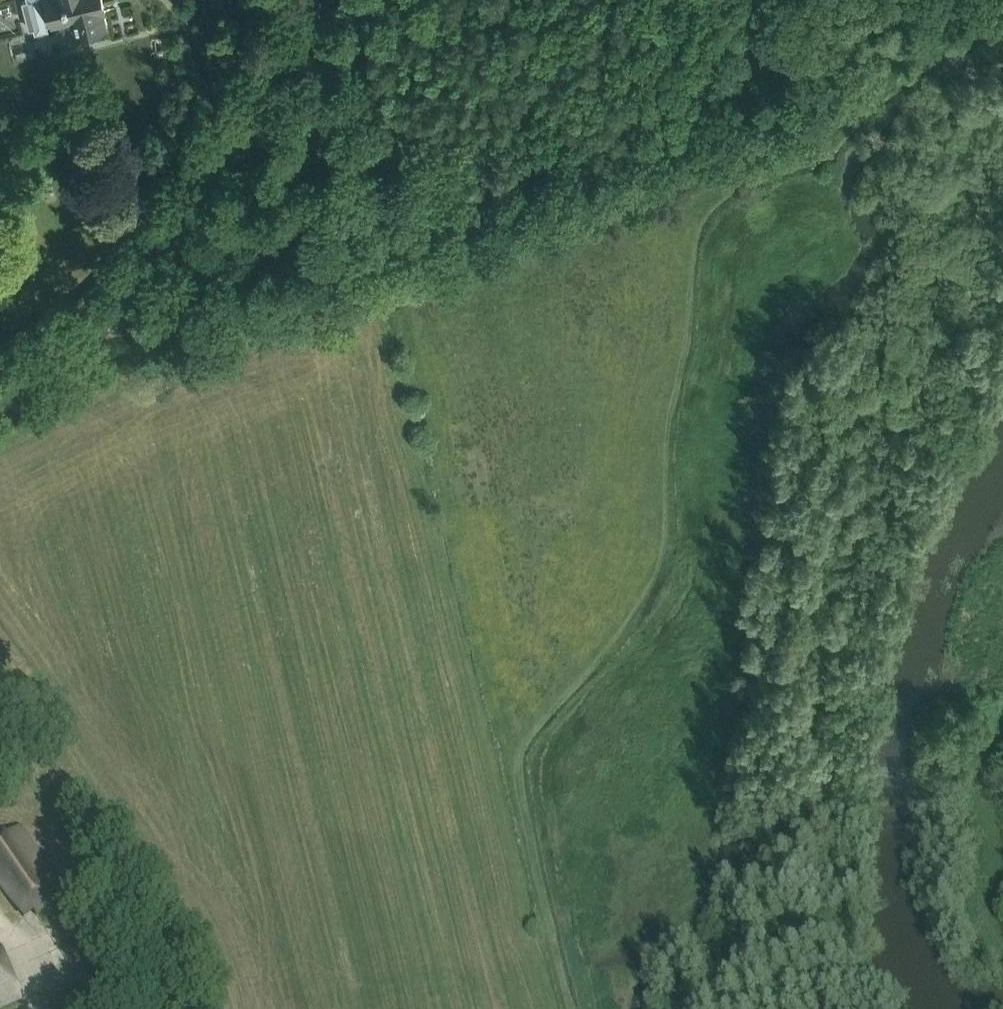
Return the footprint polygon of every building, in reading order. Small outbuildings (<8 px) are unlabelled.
[(103,0),(27,0),(23,1),(30,28),(35,26),(36,31),(48,29),(47,24),(53,22),(54,25),(72,20),(75,33),(108,25),(104,12),(106,12),(103,0)] [(23,917),(33,910),(36,915),(66,894),(19,827),(5,837),(0,831),(0,884),(23,917)] [(0,954),(0,1008),(1,1008),(20,1001),(0,954)]
